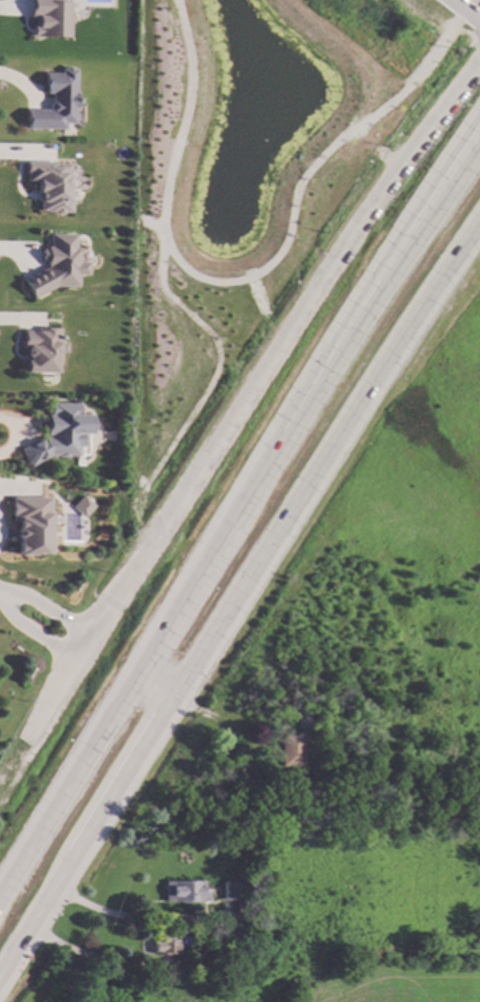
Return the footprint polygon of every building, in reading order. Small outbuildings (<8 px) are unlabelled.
[(29,1),(27,1),(27,19),(32,19),(32,26),(30,26),(30,38),(67,38),(68,1),(64,1),(64,0),(29,0),(29,1)] [(68,67),(70,69),(70,70),(73,70),(73,92),(74,92),(74,109),(72,109),(72,124),(62,124),(62,130),(24,129),(24,125),(22,125),(23,110),(46,110),(46,108),(46,105),(48,102),(48,94),(43,94),(43,84),(41,84),(41,73),(59,74),(59,69),(62,69),(62,68),(64,67),(68,67)] [(23,162),(22,174),(23,174),(23,182),(34,182),(34,192),(37,192),(37,201),(36,201),(36,211),(41,211),(41,213),(49,213),(51,215),(58,215),(60,213),(67,213),(68,201),(65,201),(65,189),(66,189),(67,173),(66,173),(66,165),(52,164),(52,163),(23,162)] [(19,280),(42,267),(42,261),(37,261),(37,249),(43,249),(43,247),(46,248),(46,234),(73,235),(73,248),(76,248),(76,262),(86,262),(85,276),(75,276),(75,287),(53,287),(30,299),(19,280)] [(58,343),(64,343),(64,353),(57,353),(57,354),(55,354),(54,373),(23,372),(24,362),(26,362),(26,357),(24,355),(24,348),(21,348),(21,330),(36,331),(36,327),(58,328),(58,343)] [(75,404),(75,415),(86,415),(86,435),(78,435),(78,447),(75,447),(75,456),(67,456),(67,458),(55,458),(55,456),(48,456),(26,468),(24,465),(23,465),(16,453),(17,452),(16,449),(39,437),(44,437),(44,436),(41,436),(41,423),(43,423),(43,415),(46,415),(46,403),(75,404)] [(81,496),(70,507),(81,518),(92,507),(81,496)] [(8,498),(8,521),(14,521),(14,529),(12,531),(12,537),(14,538),(14,555),(30,556),(30,553),(45,554),(46,527),(49,525),(49,516),(46,513),(46,498),(8,498)] [(312,727),(295,728),(294,710),(311,709),(312,727)] [(326,711),(326,721),(318,720),(319,711),(326,711)] [(301,766),(279,766),(278,733),(301,733),(301,766)] [(355,785),(355,792),(347,791),(348,784),(355,785)] [(236,881),(244,881),(244,901),(222,900),(222,881),(228,881),(228,876),(236,876),(236,881)] [(201,887),(206,887),(206,901),(190,902),(190,903),(179,903),(179,900),(164,900),(163,881),(201,880),(201,887)] [(175,944),(177,944),(177,953),(175,953),(175,955),(168,955),(168,953),(152,952),(152,939),(156,939),(156,933),(175,933),(175,944)]
